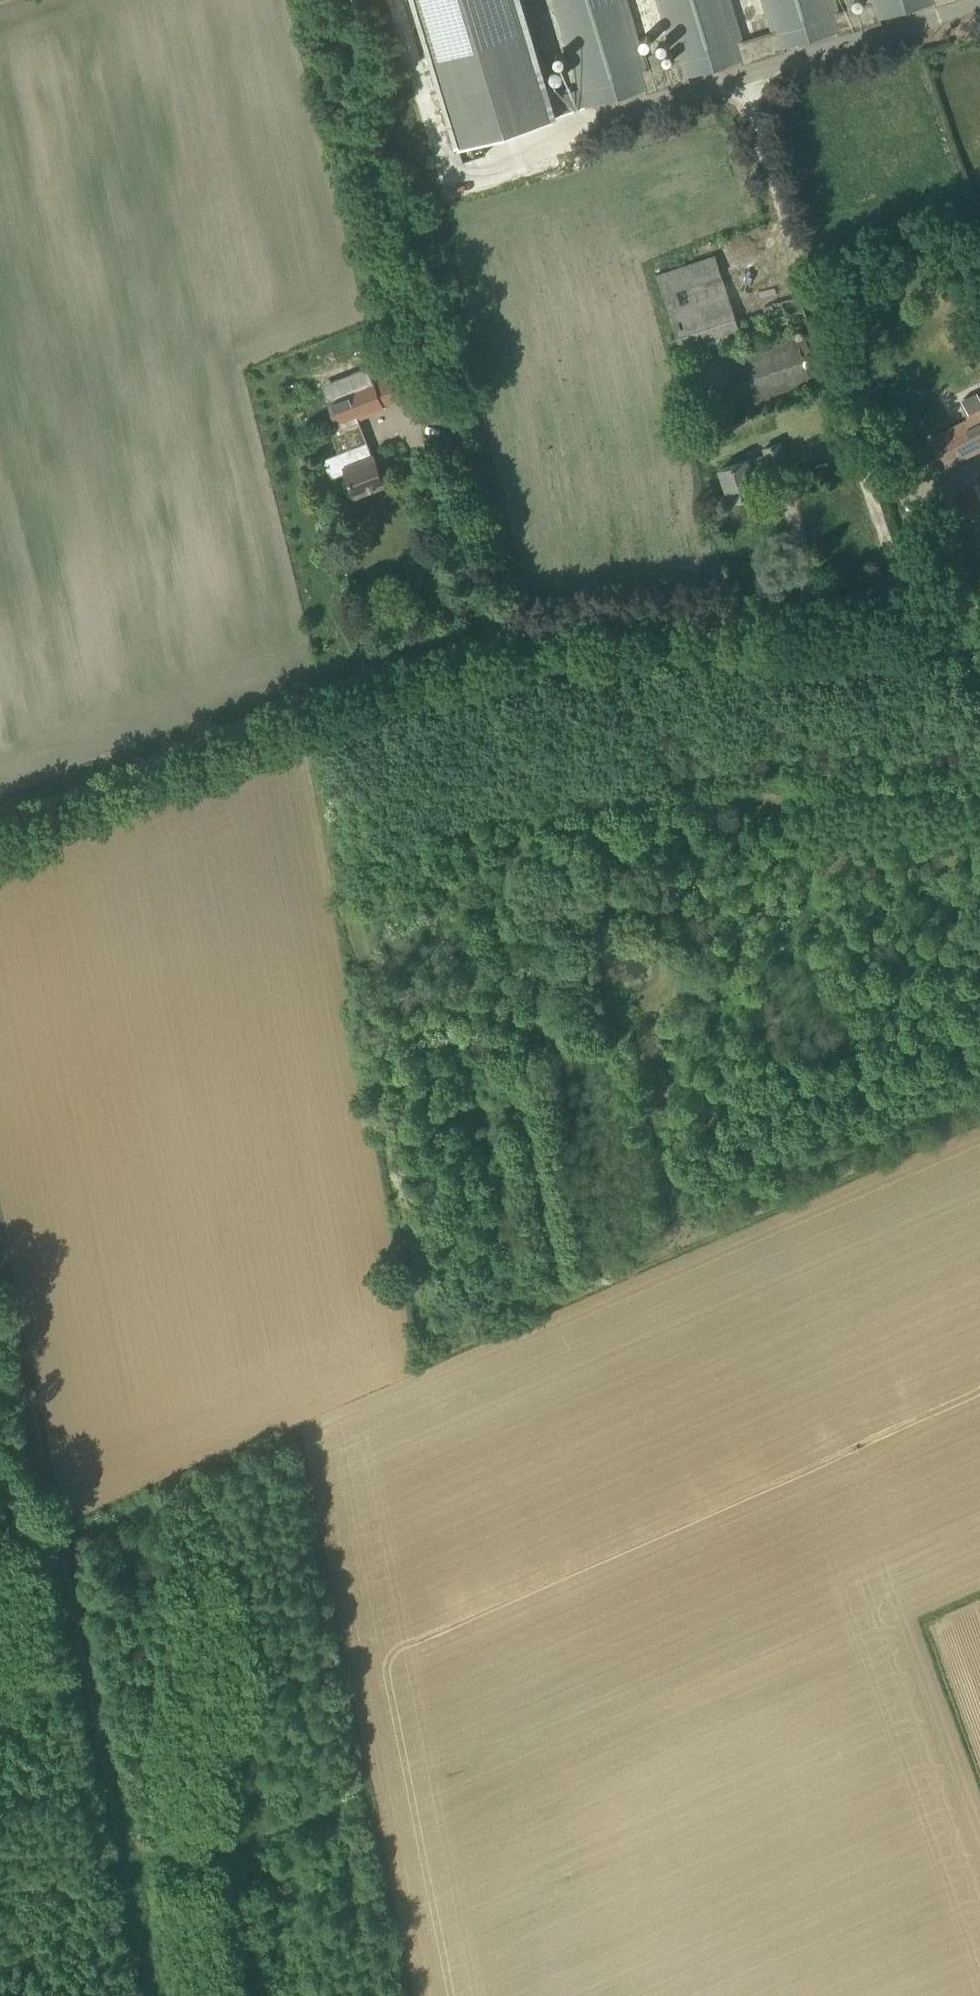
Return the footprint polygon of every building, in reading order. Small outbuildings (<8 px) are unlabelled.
[(839,9),(837,0),(765,0),(773,29),(743,38),(732,0),(660,0),(678,58),(665,62),(661,49),(649,53),(650,55),(643,57),(626,0),(558,0),(585,91),(551,101),(520,0),(416,0),(460,144),(646,88),(648,94),(690,81),(688,75),(741,59),(743,64),(786,51),(784,45),(838,30),(840,35),(883,22),(881,17),(936,1),(937,6),(956,0),(868,0),(839,9)] [(671,315),(730,298),(716,255),(657,273),(671,315)] [(806,362),(804,356),(796,329),(810,325),(802,294),(773,303),(775,308),(737,321),(730,298),(671,315),(684,357),(741,339),(744,348),(689,365),(707,420),(814,385),(806,362)] [(377,388),(375,382),(327,401),(336,425),(330,427),(340,452),(323,459),(324,460),(331,478),(347,472),(356,494),(385,483),(358,415),(384,405),(377,388)] [(979,448),(979,414),(936,437),(950,463),(979,448)] [(790,468),(781,441),(764,447),(767,454),(748,460),(722,469),(732,500),(759,491),(755,478),(773,472),(773,473),(790,468)]
